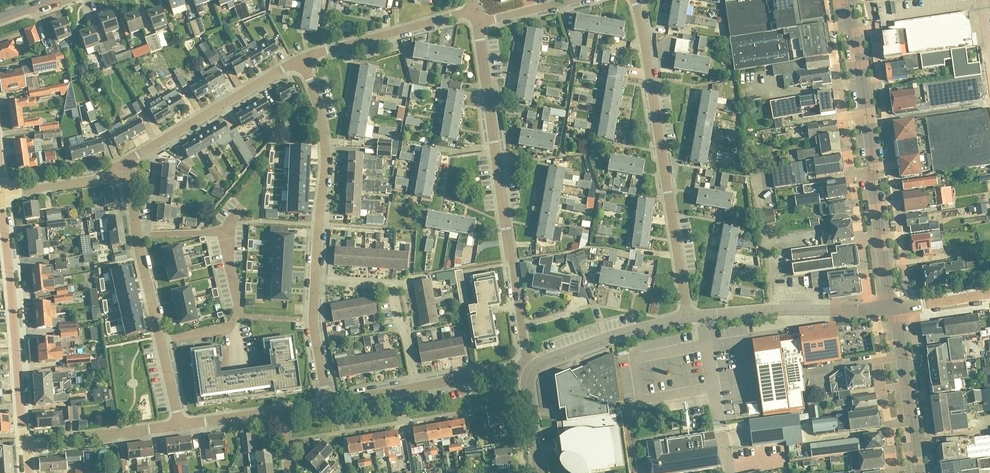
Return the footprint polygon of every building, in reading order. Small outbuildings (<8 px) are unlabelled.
[(184,7),(181,0),(167,0),(171,12),(173,17),(180,14),(178,9),(184,7)] [(195,8),(198,16),(199,16),(198,15),(204,13),(201,6),(208,3),(207,0),(192,0),(195,8)] [(233,9),(238,23),(244,21),(239,6),(234,7),(232,3),(232,0),(217,0),(220,7),(226,5),(228,11),(233,9)] [(319,11),(321,0),(306,0),(304,11),(312,12),(312,10),(319,11)] [(372,8),(373,0),(361,0),(360,6),(372,8)] [(372,8),(384,10),(386,0),(373,0),(372,8)] [(725,5),(730,39),(823,25),(819,0),(754,0),(725,5)] [(245,3),(239,6),(244,21),(250,19),(245,3)] [(678,15),(685,16),(687,7),(672,4),(670,15),(677,17),(678,15)] [(166,27),(166,26),(160,9),(157,10),(157,9),(156,9),(157,9),(150,12),(151,12),(147,14),(153,31),(154,31),(155,34),(167,29),(166,27)] [(304,11),(302,20),(317,22),(319,11),(312,10),(312,12),(304,11)] [(881,44),(926,38),(971,31),(968,13),(894,24),(895,28),(888,29),(889,34),(880,35),(881,44)] [(118,31),(112,14),(109,15),(108,14),(102,17),(99,18),(105,36),(109,48),(104,50),(111,68),(117,66),(111,50),(116,48),(111,34),(118,31)] [(143,31),(137,14),(133,15),(133,14),(127,16),(126,16),(127,17),(124,18),(130,36),(143,31)] [(677,17),(670,15),(668,28),(677,29),(677,31),(681,32),(682,30),(683,30),(684,24),(687,25),(687,24),(693,25),(694,17),(685,16),(678,15),(677,17)] [(588,26),(589,19),(577,17),(575,26),(573,26),(573,30),(575,31),(574,32),(589,34),(590,27),(588,26)] [(195,21),(200,36),(206,34),(200,19),(195,21)] [(601,21),(589,19),(588,26),(590,27),(589,34),(588,40),(593,41),(594,35),(598,36),(601,21)] [(316,33),(317,22),(302,20),(300,31),(316,33)] [(70,38),(64,21),(61,22),(61,21),(60,21),(60,22),(54,24),(55,25),(51,26),(56,39),(48,42),(51,48),(44,51),(47,58),(54,56),(60,54),(56,44),(70,38)] [(200,36),(195,21),(189,23),(195,38),(200,36)] [(613,23),(601,21),(598,36),(608,38),(609,30),(611,30),(613,23)] [(625,25),(613,23),(611,30),(609,30),(608,38),(622,40),(623,39),(625,39),(625,35),(623,34),(625,25)] [(729,40),(734,73),(748,70),(798,62),(828,57),(823,25),(730,39),(729,40)] [(34,27),(34,26),(23,30),(29,46),(40,42),(34,27)] [(268,34),(264,28),(259,31),(263,37),(268,34)] [(106,70),(111,68),(104,50),(100,51),(98,47),(92,30),(89,31),(88,30),(82,32),(82,33),(79,34),(85,52),(92,49),(94,54),(97,53),(98,57),(101,56),(106,70)] [(534,41),(542,43),(548,44),(549,39),(543,38),(544,33),(528,30),(526,42),(534,43),(534,41)] [(881,44),(884,61),(973,48),(971,31),(926,38),(881,44)] [(151,37),(156,52),(161,50),(156,35),(151,37)] [(150,54),(156,52),(151,37),(145,39),(150,54)] [(271,41),(258,49),(264,59),(278,51),(272,41),(271,41)] [(534,43),(526,42),(524,54),(540,57),(542,43),(534,41),(534,43)] [(3,61),(4,62),(17,57),(15,53),(16,53),(12,42),(0,46),(0,62),(3,61)] [(415,45),(414,55),(412,55),(411,59),(413,60),(413,61),(427,63),(428,55),(426,55),(427,47),(415,45)] [(427,63),(437,65),(439,49),(427,47),(426,55),(428,55),(427,63)] [(981,78),(980,65),(968,66),(966,51),(977,49),(977,48),(950,52),(920,56),(922,71),(945,68),(944,63),(951,62),(954,81),(981,78)] [(214,52),(215,54),(221,64),(227,60),(220,49),(214,52)] [(264,59),(258,49),(244,57),(251,68),(264,59)] [(437,65),(446,66),(448,58),(450,59),(451,51),(439,49),(437,65)] [(446,66),(461,69),(461,68),(463,68),(463,63),(462,63),(463,53),(451,51),(450,59),(448,58),(446,66)] [(241,52),(234,56),(237,61),(230,66),(237,76),(251,68),(244,57),(241,52)] [(524,54),(522,66),(529,67),(530,65),(538,66),(540,57),(524,54)] [(683,72),(686,56),(676,55),(673,70),(683,72)] [(0,86),(24,81),(23,77),(57,70),(54,56),(47,58),(31,62),(32,66),(21,69),(22,71),(12,73),(11,72),(8,72),(7,74),(0,75),(0,85),(0,86)] [(696,66),(694,66),(696,58),(686,56),(683,72),(695,74),(696,66)] [(903,63),(885,66),(887,83),(906,80),(905,72),(920,70),(918,56),(903,59),(903,63)] [(710,60),(696,58),(694,66),(696,66),(695,74),(707,76),(710,60)] [(791,75),(792,75),(792,74),(809,72),(828,69),(826,59),(804,63),(805,67),(790,69),(790,65),(771,68),(773,78),(782,77),(791,75)] [(359,79),(367,80),(367,78),(375,79),(382,81),(383,76),(376,75),(377,69),(384,71),(385,64),(374,62),(373,69),(361,67),(359,79)] [(87,76),(83,65),(76,68),(80,78),(87,76)] [(137,75),(134,65),(123,69),(127,79),(137,75)] [(535,80),(537,72),(538,66),(530,65),(529,67),(522,66),(520,78),(535,80)] [(200,74),(204,81),(210,91),(225,83),(216,68),(204,74),(203,72),(200,74)] [(172,72),(176,80),(182,89),(186,86),(180,77),(181,77),(177,69),(172,72)] [(615,82),(623,84),(625,72),(610,69),(609,79),(616,80),(615,82)] [(830,85),(828,69),(809,72),(792,74),(792,75),(794,87),(800,86),(800,89),(812,87),(813,91),(820,90),(820,86),(830,85)] [(792,75),(791,75),(782,77),(784,89),(794,87),(792,75)] [(28,93),(39,90),(37,78),(31,79),(32,87),(27,88),(28,93)] [(359,79),(357,91),(372,93),(380,95),(382,81),(375,79),(367,78),(367,80),(359,79)] [(520,78),(518,89),(525,91),(526,89),(534,90),(535,80),(520,78)] [(895,117),(923,113),(974,105),(982,104),(984,101),(981,78),(888,92),(891,115),(892,115),(895,117)] [(32,87),(31,79),(24,81),(0,86),(2,94),(27,88),(32,87)] [(606,93),(621,95),(623,84),(615,82),(616,80),(609,79),(606,93)] [(196,100),(210,91),(204,81),(190,89),(196,100)] [(448,89),(460,91),(461,83),(449,81),(448,89)] [(24,93),(25,102),(28,102),(29,108),(28,108),(21,109),(21,115),(30,114),(28,108),(36,107),(36,104),(38,103),(38,101),(35,101),(35,99),(39,98),(39,100),(50,98),(50,94),(59,93),(60,96),(66,96),(67,90),(69,84),(47,88),(39,90),(28,93),(24,93)] [(71,84),(69,84),(63,113),(76,110),(71,84)] [(276,92),(282,103),(296,95),(290,84),(276,92)] [(526,89),(525,91),(518,89),(515,102),(525,103),(525,105),(529,106),(530,104),(531,105),(534,90),(526,89)] [(355,102),(362,104),(363,102),(371,103),(374,104),(375,99),(372,98),(372,93),(357,91),(355,102)] [(708,102),(716,104),(718,94),(702,91),(700,103),(708,104),(708,102)] [(455,103),(455,105),(462,106),(464,94),(449,92),(447,102),(455,103)] [(611,106),(619,107),(621,95),(606,93),(604,102),(612,104),(611,106)] [(835,115),(833,104),(831,93),(817,95),(817,98),(799,101),(801,116),(802,120),(835,115)] [(179,97),(165,105),(171,115),(185,107),(179,97)] [(761,104),(760,97),(740,100),(741,107),(761,104)] [(135,102),(136,103),(141,112),(141,113),(147,109),(141,99),(135,102)] [(801,116),(799,101),(799,99),(769,104),(772,121),(801,116)] [(156,124),(171,115),(165,105),(164,106),(160,100),(147,108),(151,114),(150,114),(156,124)] [(250,108),(256,119),(259,123),(264,119),(262,115),(270,110),(264,100),(250,108)] [(21,109),(28,108),(29,108),(28,102),(25,102),(9,104),(11,117),(21,116),(21,115),(21,109)] [(362,104),(355,102),(353,114),(368,117),(377,118),(379,104),(374,104),(371,103),(363,102),(362,104)] [(447,102),(445,116),(461,118),(462,106),(455,105),(455,103),(447,102)] [(602,116),(617,119),(619,107),(611,106),(612,104),(604,102),(602,116)] [(700,103),(698,115),(714,118),(716,104),(708,102),(708,104),(700,103)] [(136,115),(141,112),(136,103),(131,106),(136,115)] [(256,119),(250,108),(236,116),(242,127),(256,119)] [(94,112),(98,123),(102,133),(107,131),(104,121),(99,109),(94,112)] [(93,112),(88,114),(87,114),(91,124),(97,122),(93,112)] [(963,122),(955,123),(957,137),(965,136),(966,142),(964,143),(986,140),(982,112),(962,115),(963,122)] [(367,127),(368,117),(353,114),(351,126),(358,127),(359,125),(367,127)] [(714,118),(698,115),(696,127),(704,129),(704,126),(712,128),(718,129),(719,124),(713,123),(714,118)] [(22,122),(21,116),(11,117),(12,130),(32,127),(31,121),(22,122)] [(451,129),(459,130),(461,118),(445,116),(443,125),(452,127),(451,129)] [(607,129),(615,130),(617,119),(602,116),(600,126),(607,127),(607,129)] [(31,120),(31,121),(32,127),(38,126),(39,133),(59,130),(58,123),(41,125),(40,119),(31,120)] [(930,120),(893,125),(894,133),(895,139),(897,153),(899,166),(901,180),(920,177),(920,178),(933,176),(933,175),(938,174),(930,120)] [(138,121),(124,128),(130,139),(144,131),(138,121)] [(720,129),(729,130),(730,122),(721,121),(720,129)] [(97,135),(102,133),(98,123),(93,125),(97,135)] [(815,139),(838,136),(836,123),(800,128),(801,136),(808,135),(809,140),(815,139)] [(223,124),(210,132),(217,142),(220,148),(232,141),(247,168),(254,161),(235,129),(229,133),(223,124)] [(358,127),(351,126),(349,138),(358,139),(358,141),(363,142),(363,140),(364,140),(367,127),(359,125),(358,127)] [(368,125),(365,137),(373,139),(376,127),(368,125)] [(459,130),(451,129),(452,127),(443,125),(441,139),(442,140),(442,142),(446,142),(447,140),(457,142),(459,130)] [(607,127),(600,126),(598,140),(612,143),(615,130),(607,129),(607,127)] [(696,127),(694,139),(709,142),(712,128),(704,126),(704,129),(696,127)] [(130,139),(124,128),(110,136),(116,147),(130,139)] [(60,137),(59,130),(39,133),(33,134),(34,140),(43,138),(43,140),(60,137)] [(518,146),(528,148),(531,132),(521,130),(518,146)] [(217,142),(210,132),(197,140),(203,150),(204,150),(217,142)] [(536,133),(531,132),(528,148),(540,150),(541,143),(539,142),(541,134),(536,133)] [(546,135),(541,134),(539,142),(541,143),(540,150),(552,153),(555,137),(546,135)] [(777,136),(778,144),(792,142),(792,134),(777,136)] [(840,139),(838,137),(838,136),(815,139),(816,148),(820,147),(821,157),(840,154),(838,141),(840,139)] [(714,148),(709,147),(709,142),(694,139),(692,151),(699,152),(700,150),(708,151),(713,152),(714,148)] [(100,140),(84,145),(88,157),(103,152),(100,140)] [(182,149),(188,159),(203,150),(197,140),(182,149)] [(378,140),(377,148),(392,150),(392,142),(392,141),(378,140)] [(965,150),(957,151),(959,165),(967,164),(968,171),(988,169),(984,141),(986,141),(986,140),(964,143),(965,150)] [(35,154),(33,141),(14,144),(15,150),(13,150),(14,156),(16,156),(16,157),(27,155),(35,154)] [(88,157),(84,145),(68,150),(72,161),(88,157)] [(391,158),(391,157),(392,150),(377,148),(376,157),(391,158)] [(289,160),(309,161),(309,150),(290,149),(289,160)] [(423,149),(422,154),(413,153),(413,156),(406,155),(405,162),(411,163),(412,158),(429,161),(429,163),(436,164),(438,152),(423,149)] [(700,150),(699,152),(692,151),(690,163),(698,164),(699,167),(703,167),(704,166),(705,166),(708,151),(700,150)] [(817,159),(816,150),(796,153),(797,162),(817,159)] [(54,151),(44,153),(45,162),(55,161),(54,151)] [(367,161),(376,161),(376,152),(367,152),(367,161)] [(28,161),(27,155),(16,157),(18,169),(37,167),(36,160),(28,161)] [(348,165),(382,167),(382,163),(364,161),(364,155),(349,155),(348,165)] [(621,166),(622,158),(610,156),(608,171),(617,173),(618,173),(619,166),(621,166)] [(780,165),(792,164),(791,157),(779,158),(779,161),(771,163),(772,167),(780,166),(780,165)] [(419,173),(435,176),(436,164),(429,163),(429,161),(412,158),(411,163),(421,165),(419,173)] [(621,166),(619,166),(618,173),(616,180),(621,180),(626,181),(627,175),(632,176),(634,160),(622,158),(621,166)] [(816,179),(843,175),(840,158),(812,162),(813,170),(813,173),(815,173),(816,179)] [(289,171),(308,172),(309,161),(289,160),(289,171)] [(634,160),(632,176),(642,177),(644,162),(634,160)] [(215,166),(212,161),(210,162),(209,161),(206,162),(210,169),(215,166)] [(813,170),(812,162),(790,165),(790,167),(771,170),(774,190),(809,185),(807,174),(813,173),(813,170)] [(187,176),(188,173),(201,182),(204,179),(191,169),(180,163),(176,168),(187,176)] [(382,172),(382,167),(348,165),(348,175),(363,176),(363,170),(382,172)] [(161,181),(173,182),(174,167),(163,166),(161,181)] [(555,179),(563,180),(565,170),(549,168),(547,180),(555,181),(555,179)] [(289,171),(288,182),(308,183),(308,172),(289,171)] [(433,188),(435,176),(419,173),(418,183),(425,184),(425,187),(433,188)] [(362,182),(363,176),(348,175),(347,186),(381,187),(381,183),(362,182)] [(902,184),(902,185),(901,186),(902,191),(903,191),(904,193),(937,187),(935,178),(902,184)] [(555,181),(547,180),(545,191),(561,194),(563,180),(555,179),(555,181)] [(173,182),(161,181),(160,196),(171,197),(173,182)] [(844,181),(830,183),(803,187),(804,195),(822,192),(823,195),(825,194),(825,197),(828,197),(828,201),(846,198),(844,181)] [(307,193),(308,183),(288,182),(288,192),(307,193)] [(418,183),(417,185),(415,197),(431,200),(433,188),(425,187),(425,184),(418,183)] [(696,205),(706,207),(708,192),(710,186),(705,185),(704,191),(699,190),(696,205)] [(381,192),(381,187),(347,186),(347,196),(361,196),(362,191),(381,192)] [(718,194),(717,202),(719,202),(717,210),(729,212),(732,197),(723,195),(725,188),(720,187),(719,189),(718,194)] [(718,194),(719,189),(714,188),(714,193),(708,192),(706,207),(717,210),(719,202),(717,202),(718,194)] [(922,192),(903,195),(904,204),(905,213),(926,210),(926,209),(953,205),(951,197),(947,198),(946,190),(926,193),(926,196),(924,196),(923,196),(922,192)] [(103,201),(104,207),(104,208),(119,206),(117,191),(104,193),(105,200),(103,201)] [(214,196),(221,199),(223,193),(216,191),(214,196)] [(561,194),(545,191),(543,203),(550,205),(551,203),(559,204),(566,205),(567,201),(560,199),(561,194)] [(307,204),(307,193),(288,192),(287,203),(307,204)] [(818,194),(794,198),(796,208),(820,205),(818,194)] [(361,202),(361,196),(347,196),(346,206),(380,208),(380,203),(361,202)] [(645,213),(652,214),(654,202),(638,200),(637,210),(645,211),(645,213)] [(831,223),(849,220),(847,201),(828,204),(820,205),(821,205),(819,207),(820,215),(823,217),(830,216),(831,223)] [(37,204),(23,206),(25,221),(39,219),(38,211),(46,210),(45,203),(37,204)] [(307,204),(287,203),(287,215),(306,215),(307,204)] [(541,215),(556,218),(559,204),(551,203),(550,205),(543,203),(541,215)] [(159,206),(157,222),(169,223),(170,207),(159,206)] [(379,213),(380,208),(346,206),(346,217),(360,217),(360,211),(379,213)] [(47,223),(61,221),(60,210),(45,212),(47,223)] [(645,211),(637,210),(635,224),(651,226),(652,214),(645,213),(645,211)] [(761,214),(762,224),(774,222),(773,212),(761,214)] [(439,224),(440,216),(428,214),(426,230),(435,231),(437,223),(439,224)] [(555,228),(556,218),(541,215),(539,227),(546,228),(547,226),(555,228)] [(910,235),(926,233),(938,231),(937,223),(927,224),(926,215),(906,218),(907,229),(909,228),(910,235)] [(452,218),(440,216),(439,224),(437,223),(435,231),(449,234),(452,218)] [(107,234),(123,232),(121,218),(108,219),(109,226),(106,226),(107,234)] [(464,220),(452,218),(449,234),(459,236),(461,228),(463,228),(464,220)] [(64,220),(61,221),(47,223),(45,223),(46,230),(65,228),(64,220)] [(196,221),(186,220),(185,227),(195,228),(196,221)] [(455,259),(461,261),(462,261),(464,248),(467,248),(469,237),(473,238),(476,223),(464,220),(463,228),(461,228),(459,236),(455,259)] [(641,237),(649,238),(651,226),(635,224),(634,233),(634,234),(642,235),(641,237)] [(823,239),(825,247),(833,246),(833,244),(852,241),(850,224),(830,227),(831,233),(821,234),(821,239),(823,239)] [(553,236),(555,228),(547,226),(546,228),(539,227),(537,239),(546,241),(546,243),(551,244),(552,242),(553,236)] [(729,238),(737,240),(739,230),(724,227),(722,239),(729,241),(729,238)] [(275,236),(286,237),(287,229),(275,228),(275,236)] [(27,239),(28,245),(48,242),(47,232),(44,232),(44,230),(26,232),(26,233),(24,234),(25,239),(27,239)] [(123,232),(107,234),(109,242),(111,241),(112,248),(125,246),(123,232)] [(911,251),(913,252),(913,253),(922,252),(923,259),(931,257),(929,245),(942,243),(940,232),(927,234),(928,236),(911,239),(912,245),(910,246),(910,247),(910,251),(911,251)] [(641,237),(642,235),(634,234),(634,233),(630,233),(629,237),(633,238),(632,248),(647,251),(649,238),(641,237)] [(274,236),(273,247),(292,248),(292,237),(274,236)] [(89,237),(77,238),(80,257),(91,255),(89,237)] [(729,238),(729,241),(722,239),(719,251),(735,254),(736,245),(737,240),(729,238)] [(58,241),(48,242),(28,245),(29,258),(43,257),(42,250),(49,249),(49,248),(59,247),(58,241)] [(349,267),(351,242),(347,242),(346,249),(335,248),(334,266),(349,267)] [(355,242),(351,242),(349,267),(364,268),(365,251),(354,250),(355,242)] [(365,251),(364,268),(378,269),(380,244),(376,244),(375,251),(365,251)] [(384,244),(380,244),(378,269),(393,270),(394,253),(383,252),(384,244)] [(979,245),(963,248),(965,259),(981,256),(979,245)] [(394,253),(393,270),(408,272),(409,246),(405,246),(405,254),(394,253)] [(164,262),(182,258),(179,247),(161,251),(164,262)] [(291,259),(292,248),(273,247),(273,258),(291,259)] [(825,247),(794,251),(790,252),(791,262),(826,257),(825,247)] [(791,267),(792,269),(793,277),(856,268),(854,249),(837,251),(838,256),(833,257),(831,259),(831,261),(791,267)] [(725,262),(733,263),(735,254),(719,251),(717,263),(725,264),(725,262)] [(586,254),(576,257),(579,267),(589,264),(586,254)] [(573,256),(568,257),(567,262),(572,264),(576,275),(581,273),(576,257),(573,256)] [(965,259),(967,270),(987,266),(985,256),(965,259)] [(546,292),(549,274),(550,274),(553,257),(540,259),(539,266),(543,267),(542,278),(535,277),(532,289),(546,292)] [(182,258),(164,262),(166,273),(184,268),(182,258)] [(273,258),(272,269),(291,270),(291,259),(273,258)] [(967,271),(967,270),(965,259),(958,260),(958,265),(923,269),(923,272),(921,272),(923,287),(925,287),(925,289),(946,286),(944,274),(967,271)] [(65,260),(54,261),(55,272),(66,271),(65,260)] [(725,264),(717,263),(715,275),(730,277),(733,263),(725,262),(725,264)] [(612,264),(608,263),(607,271),(601,270),(598,285),(610,287),(611,280),(609,280),(611,272),(612,264)] [(32,282),(52,280),(51,267),(31,269),(32,282)] [(169,283),(187,279),(184,268),(166,273),(169,283)] [(113,284),(132,280),(129,269),(110,273),(113,284)] [(290,281),(291,270),(272,269),(272,280),(290,281)] [(454,272),(457,288),(460,304),(468,303),(462,271),(454,272)] [(611,272),(609,280),(611,280),(610,287),(622,290),(625,274),(611,272)] [(860,296),(859,294),(856,272),(837,274),(810,278),(812,290),(828,287),(829,296),(839,295),(849,294),(850,297),(860,296)] [(487,307),(500,304),(494,274),(473,278),(478,308),(469,310),(476,350),(497,346),(492,316),(489,316),(487,307)] [(571,277),(550,274),(549,274),(546,292),(545,295),(558,298),(561,284),(569,286),(568,292),(578,294),(581,279),(571,277)] [(635,284),(633,284),(634,276),(631,276),(625,274),(622,290),(634,292),(635,284)] [(730,277),(715,275),(713,286),(721,288),(721,286),(729,287),(730,277)] [(636,276),(634,276),(633,284),(635,284),(634,292),(646,294),(648,285),(650,284),(651,280),(649,279),(636,276)] [(54,291),(53,287),(63,286),(62,279),(52,280),(32,282),(33,294),(49,293),(49,292),(54,291)] [(132,280),(113,284),(115,294),(134,290),(132,280)] [(272,280),(271,291),(289,292),(290,281),(272,280)] [(416,299),(441,294),(440,290),(432,292),(430,281),(413,284),(416,299)] [(713,286),(711,299),(721,300),(721,302),(725,303),(726,301),(729,287),(721,286),(721,288),(713,286)] [(171,293),(174,304),(192,300),(189,289),(171,293)] [(115,294),(118,305),(137,301),(134,290),(115,294)] [(289,303),(289,292),(271,291),(270,302),(289,303)] [(441,298),(441,294),(416,299),(418,313),(436,310),(434,300),(441,298)] [(72,295),(68,296),(53,298),(54,304),(73,302),(72,295)] [(757,304),(766,303),(765,295),(756,297),(757,304)] [(374,298),(359,300),(363,318),(373,316),(374,323),(379,323),(374,298)] [(194,311),(192,300),(174,304),(176,315),(194,311)] [(359,300),(345,303),(350,328),(354,327),(352,320),(363,318),(359,300)] [(118,305),(120,315),(139,311),(137,301),(118,305)] [(35,317),(56,315),(56,308),(50,308),(50,303),(34,305),(35,317)] [(350,328),(345,303),(330,305),(334,323),(344,321),(346,329),(350,328)] [(436,310),(418,313),(421,328),(446,323),(445,319),(438,321),(436,310)] [(142,322),(139,311),(120,315),(123,326),(142,322)] [(194,311),(176,315),(179,326),(197,322),(194,311)] [(56,315),(35,317),(36,329),(57,327),(56,315)] [(977,316),(944,321),(938,322),(938,324),(921,327),(922,338),(926,337),(927,346),(946,343),(946,338),(980,333),(977,316)] [(144,333),(142,322),(123,326),(125,337),(144,333)] [(58,331),(59,331),(77,330),(76,323),(58,324),(58,331)] [(752,341),(763,416),(804,410),(802,395),(806,395),(802,366),(804,366),(841,361),(836,325),(799,330),(799,334),(792,335),(791,334),(789,333),(787,334),(786,336),(779,337),(752,341)] [(446,334),(450,359),(465,356),(462,339),(451,341),(450,333),(446,334)] [(443,342),(433,344),(436,362),(450,359),(446,334),(442,335),(443,342)] [(38,352),(55,350),(54,343),(59,343),(59,338),(37,340),(38,352)] [(294,351),(292,338),(262,342),(263,355),(272,354),(274,370),(281,369),(281,372),(209,382),(209,379),(216,378),(213,362),(222,361),(220,347),(189,352),(191,365),(195,364),(196,370),(192,371),(196,403),(197,402),(203,401),(204,405),(212,404),(212,400),(217,399),(218,403),(228,402),(227,398),(233,397),(234,401),(244,400),(243,396),(249,395),(250,399),(260,397),(259,393),(265,393),(265,397),(275,395),(275,393),(284,392),(284,394),(293,393),(292,389),(298,388),(298,389),(299,388),(295,357),(291,357),(290,351),(294,351)] [(436,362),(433,344),(422,346),(421,338),(417,339),(421,364),(436,362)] [(960,364),(965,364),(961,340),(947,342),(948,347),(927,350),(927,351),(924,352),(925,356),(926,356),(927,361),(928,361),(928,363),(925,365),(925,368),(929,369),(960,365),(960,364)] [(379,346),(383,371),(398,368),(395,351),(384,353),(383,345),(379,346)] [(355,376),(350,351),(349,346),(344,347),(345,353),(346,352),(348,360),(337,362),(340,379),(355,376)] [(383,371),(379,346),(375,347),(376,354),(366,356),(369,374),(383,371)] [(89,349),(65,351),(65,358),(71,357),(90,356),(89,349)] [(61,350),(55,350),(38,352),(39,363),(55,362),(55,361),(62,361),(61,350)] [(369,374),(366,356),(355,358),(354,351),(350,351),(355,376),(369,374)] [(612,354),(586,364),(588,366),(570,374),(569,372),(554,378),(559,412),(559,411),(564,410),(566,423),(562,423),(563,430),(565,436),(564,437),(562,438),(560,440),(559,441),(559,442),(562,440),(564,443),(562,447),(561,451),(562,460),(562,462),(563,463),(563,465),(564,466),(563,467),(564,468),(565,469),(566,471),(567,472),(568,472),(595,472),(609,471),(609,470),(608,470),(608,468),(623,466),(618,428),(617,429),(615,416),(617,416),(616,404),(619,403),(614,366),(612,354)] [(85,357),(65,358),(66,366),(86,364),(85,357)] [(106,360),(97,362),(99,375),(108,374),(106,360)] [(961,372),(966,372),(965,364),(960,364),(960,365),(929,369),(927,370),(928,377),(930,377),(930,378),(960,374),(961,372)] [(844,371),(847,391),(869,388),(868,380),(869,380),(868,375),(867,375),(866,368),(844,371)] [(931,386),(954,383),(954,382),(960,381),(967,380),(966,372),(961,372),(960,374),(930,378),(931,386)] [(34,386),(63,384),(62,380),(66,379),(66,373),(33,376),(34,386)] [(954,383),(931,386),(932,389),(931,389),(930,390),(930,394),(932,396),(933,395),(933,396),(960,393),(962,390),(960,381),(954,382),(954,383)] [(63,384),(34,386),(35,396),(52,395),(51,389),(56,388),(57,391),(63,390),(63,384)] [(102,403),(109,401),(107,389),(100,390),(102,403)] [(852,415),(876,411),(874,396),(850,399),(849,391),(837,393),(839,402),(842,401),(842,408),(851,406),(852,415)] [(931,400),(934,421),(965,416),(989,412),(989,391),(963,395),(931,400)] [(52,396),(52,395),(35,396),(36,406),(53,405),(52,403),(67,402),(67,395),(52,396)] [(84,398),(69,400),(70,406),(85,404),(84,398)] [(186,414),(185,403),(176,404),(177,415),(186,414)] [(73,421),(73,420),(72,408),(63,409),(64,413),(43,415),(36,416),(37,428),(44,427),(44,428),(53,427),(53,428),(62,427),(61,422),(73,421)] [(489,428),(506,425),(507,425),(505,412),(487,415),(488,422),(484,422),(485,429),(489,429),(489,428)] [(817,438),(879,429),(876,413),(812,421),(814,436),(814,435),(817,438)] [(9,425),(8,416),(0,416),(0,426),(9,425)] [(799,416),(749,422),(752,448),(786,443),(786,447),(803,445),(799,416)] [(968,432),(965,416),(934,421),(936,436),(968,432)] [(451,424),(453,439),(457,438),(457,440),(466,438),(463,422),(451,424)] [(453,439),(451,424),(438,426),(441,443),(449,441),(449,439),(453,439)] [(0,426),(0,434),(9,434),(9,425),(0,426)] [(441,443),(438,426),(426,429),(428,443),(429,443),(433,442),(433,444),(441,443)] [(428,443),(426,429),(413,431),(416,447),(424,445),(424,444),(428,443)] [(721,468),(722,468),(714,432),(665,440),(665,441),(647,444),(650,459),(648,460),(650,472),(688,472),(721,468)] [(398,433),(385,435),(387,450),(391,449),(392,451),(400,449),(398,433)] [(243,455),(252,454),(249,434),(240,436),(243,455)] [(385,435),(373,437),(375,453),(383,452),(383,450),(387,450),(385,435)] [(810,446),(811,457),(811,458),(865,452),(881,450),(879,435),(863,437),(864,443),(859,444),(858,440),(810,446)] [(495,445),(505,444),(504,436),(494,437),(495,445)] [(209,451),(204,452),(206,461),(215,460),(214,457),(225,455),(222,437),(207,439),(209,451)] [(373,437),(360,439),(363,454),(367,453),(367,455),(375,453),(373,437)] [(937,442),(940,464),(989,457),(989,437),(973,439),(973,438),(937,442)] [(190,438),(177,439),(181,466),(187,465),(185,453),(192,452),(190,438)] [(181,466),(177,439),(165,441),(167,455),(174,454),(175,467),(181,466)] [(350,458),(359,456),(358,454),(363,454),(360,439),(348,441),(349,453),(350,458)] [(142,466),(143,471),(148,471),(147,465),(146,458),(153,457),(151,443),(139,445),(141,459),(142,466)] [(323,443),(314,452),(325,462),(333,453),(323,443)] [(128,461),(135,460),(141,459),(139,445),(126,447),(128,461)] [(796,458),(795,446),(787,447),(789,459),(796,458)] [(2,461),(2,462),(11,461),(10,448),(0,449),(0,461),(2,461)] [(465,459),(477,457),(476,449),(464,451),(465,459)] [(485,462),(486,462),(495,460),(498,472),(512,470),(511,465),(513,465),(511,450),(494,453),(483,455),(483,460),(484,461),(484,462),(485,462)] [(325,462),(314,452),(306,460),(316,470),(319,472),(331,472),(333,470),(329,466),(325,462)] [(67,470),(67,465),(84,464),(83,453),(65,454),(65,457),(47,459),(47,460),(39,461),(40,470),(48,470),(48,472),(67,470)] [(257,468),(271,466),(270,453),(256,454),(257,462),(257,463),(249,464),(250,469),(257,468)] [(350,458),(349,453),(343,454),(345,464),(351,463),(350,458)] [(862,472),(874,471),(884,470),(882,453),(849,456),(851,472),(858,472),(862,472)] [(941,472),(978,472),(989,471),(989,465),(989,459),(940,466),(941,472)] [(2,461),(0,461),(0,472),(12,472),(11,461),(2,462),(2,461)]
